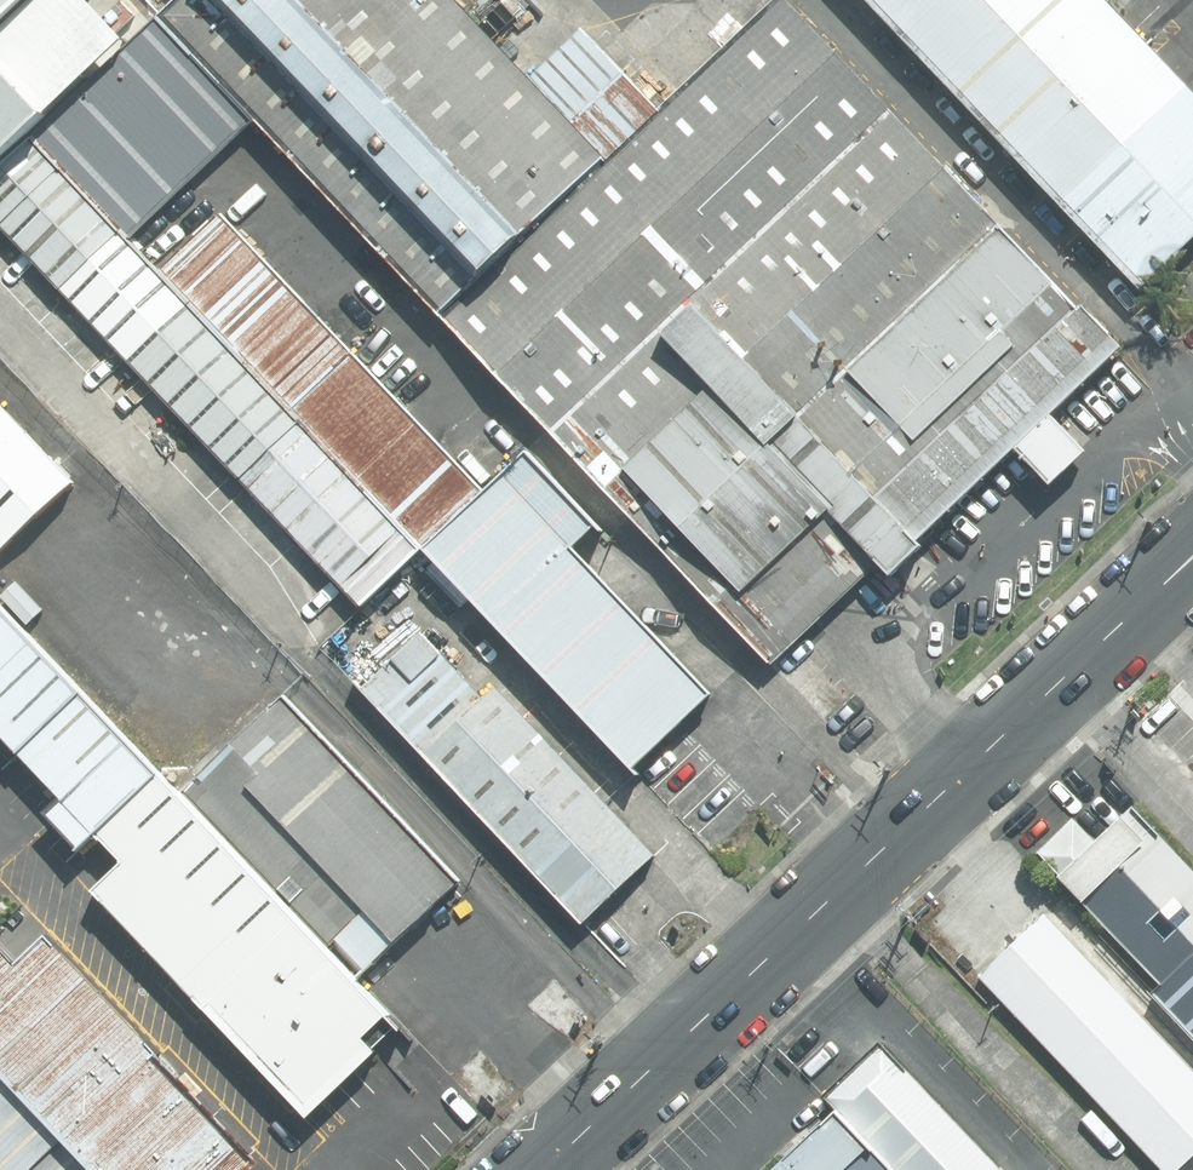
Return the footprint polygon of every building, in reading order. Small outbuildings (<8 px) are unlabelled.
[(269,113),(174,13),(147,34),(116,0),(0,0),(0,184),(48,139),(139,233),(269,113)] [(513,261),(676,108),(596,24),(543,75),(471,0),(188,0),(174,13),(269,113),(456,314),(513,261)] [(1088,0),(850,0),(1132,297),(1192,239),(1192,111),(1088,0)] [(887,112),(783,9),(676,108),(513,261),(456,314),(559,424),(887,112)] [(559,424),(781,654),(862,576),(875,589),(1006,464),(1043,429),(1120,356),(887,112),(559,424)] [(440,545),(173,269),(139,233),(48,139),(0,184),(0,215),(9,224),(374,605),(440,545)] [(173,269),(440,545),(496,491),(232,213),(173,269)] [(9,224),(0,215),(0,232),(9,224)] [(0,421),(0,553),(66,491),(0,421)] [(1074,462),(1043,429),(1006,464),(1037,496),(1074,462)] [(612,520),(542,448),(496,491),(440,545),(651,766),(730,690),(588,543),(612,520)] [(112,859),(80,889),(305,1127),(404,1034),(349,976),(173,791),(0,609),(0,741),(112,859)] [(643,864),(416,615),(338,685),(565,935),(643,864)] [(173,791),(349,976),(443,888),(267,703),(173,791)] [(1129,819),(1046,897),(1192,1054),(1192,887),(1129,819)] [(1039,920),(962,992),(1130,1169),(1176,1169),(1192,1155),(1192,1084),(1039,920)] [(0,956),(0,1169),(258,1169),(259,1169),(52,944),(18,976),(0,956)] [(903,1169),(1016,1169),(890,1037),(830,1094),(842,1106),(903,1169)] [(842,1106),(773,1169),(903,1169),(842,1106)]
